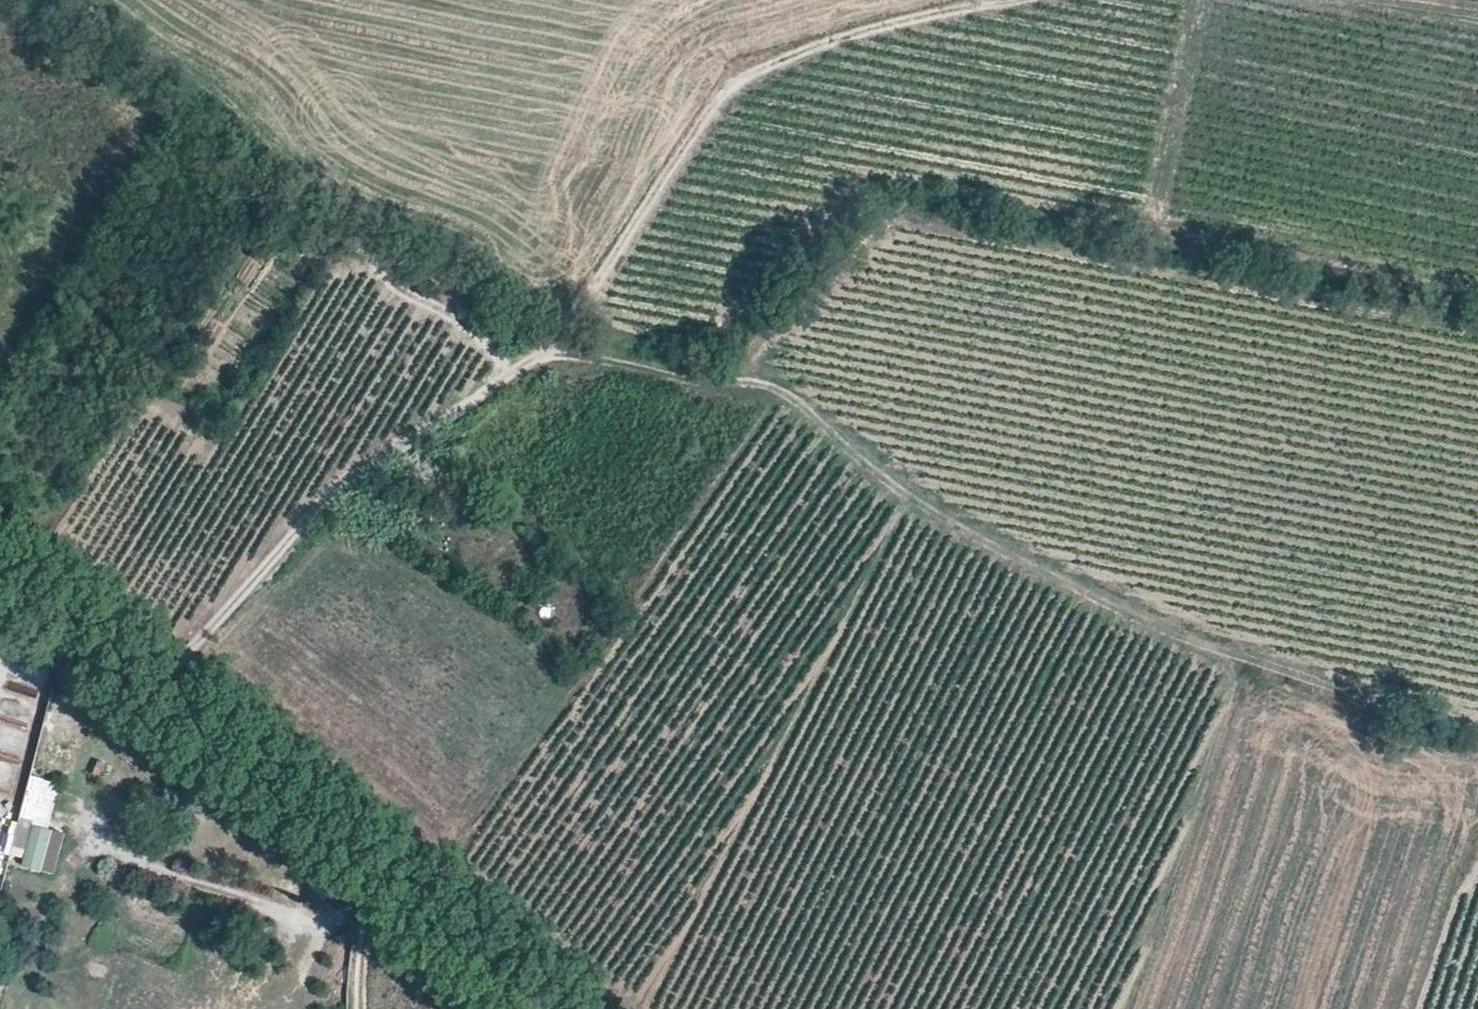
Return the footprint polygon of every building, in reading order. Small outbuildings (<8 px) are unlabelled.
[(42,723),(18,845),(27,847),(23,867),(57,874),(65,834),(50,831),(60,779),(73,782),(84,731),(42,723)]
